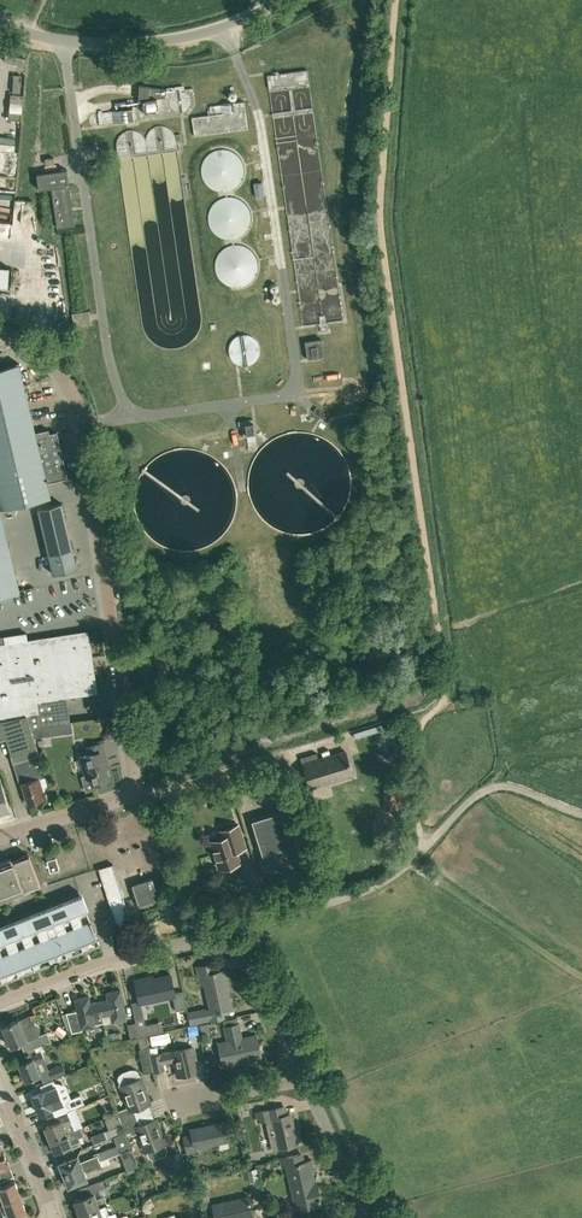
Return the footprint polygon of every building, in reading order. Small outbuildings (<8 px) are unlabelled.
[(23,66),(25,58),(5,53),(4,61),(23,66)] [(20,92),(21,75),(13,75),(12,92),(20,92)] [(132,108),(111,111),(97,113),(99,125),(113,123),(128,121),(129,123),(137,122),(137,120),(142,119),(145,117),(190,111),(194,103),(192,87),(181,89),(181,87),(178,87),(178,88),(166,89),(150,87),(148,99),(142,100),(143,103),(135,106),(134,100),(131,100),(132,108)] [(10,94),(8,119),(21,120),(23,95),(10,94)] [(194,135),(248,128),(244,101),(209,106),(210,110),(207,111),(208,115),(191,117),(194,135)] [(75,225),(67,169),(36,173),(39,189),(51,187),(57,227),(75,225)] [(8,287),(11,268),(0,266),(0,286),(8,287)] [(74,327),(92,324),(89,310),(72,313),(74,327)] [(323,356),(321,338),(304,341),(307,359),(323,356)] [(50,496),(47,482),(67,478),(57,431),(50,433),(49,429),(35,432),(19,363),(0,368),(0,508),(50,496)] [(65,516),(62,503),(38,509),(41,522),(65,516)] [(19,592),(0,510),(0,597),(19,592)] [(41,522),(44,535),(68,529),(65,516),(41,522)] [(47,548),(71,542),(68,529),(44,535),(47,548)] [(50,561),(74,555),(71,542),(47,548),(50,561)] [(50,561),(53,574),(77,568),(74,555),(50,561)] [(26,715),(31,731),(41,726),(48,725),(69,723),(66,697),(97,692),(87,630),(27,640),(26,633),(4,636),(5,643),(0,644),(0,721),(26,715)] [(0,721),(0,739),(5,738),(13,762),(13,764),(17,775),(25,772),(42,767),(38,754),(39,754),(34,737),(33,737),(31,731),(26,715),(0,721)] [(381,723),(353,732),(355,738),(383,729),(381,723)] [(41,726),(31,731),(33,737),(34,737),(50,735),(48,725),(41,726)] [(85,748),(87,754),(79,757),(84,775),(81,776),(85,790),(94,788),(92,782),(108,778),(105,767),(109,766),(101,743),(85,748)] [(317,752),(300,757),(302,764),(303,764),(310,787),(352,774),(345,751),(319,759),(317,752)] [(27,781),(21,783),(28,803),(42,798),(40,791),(43,790),(49,789),(45,776),(42,767),(25,772),(27,781)] [(9,809),(1,782),(0,780),(0,811),(9,809)] [(404,785),(382,785),(382,809),(404,809),(404,785)] [(292,845),(281,811),(251,820),(262,855),(292,845)] [(237,825),(220,830),(222,837),(211,841),(215,854),(214,855),(217,864),(218,864),(219,868),(239,862),(234,844),(243,842),(237,825)] [(28,887),(40,883),(28,853),(26,854),(28,857),(22,860),(20,856),(12,860),(11,857),(9,857),(10,860),(4,863),(3,860),(0,861),(0,898),(28,887)] [(58,869),(55,858),(46,860),(50,872),(58,869)] [(101,877),(115,873),(112,863),(98,868),(101,877)] [(115,873),(101,877),(103,886),(118,881),(115,873)] [(158,898),(152,878),(131,884),(138,905),(158,898)] [(121,890),(118,881),(103,886),(106,894),(121,890)] [(123,898),(121,890),(106,894),(109,903),(123,898)] [(88,909),(82,894),(68,899),(68,898),(67,899),(68,899),(63,901),(70,920),(73,927),(80,944),(83,952),(85,951),(85,949),(88,948),(85,942),(96,938),(94,932),(90,921),(82,923),(80,916),(87,913),(86,910),(88,909)] [(123,898),(109,903),(112,912),(126,907),(123,898)] [(70,920),(63,901),(52,906),(52,905),(51,905),(51,906),(47,908),(54,926),(57,933),(64,951),(66,958),(69,957),(69,956),(72,954),(69,948),(80,944),(73,927),(66,930),(63,922),(70,920)] [(185,926),(180,902),(171,904),(176,928),(185,926)] [(129,916),(126,907),(112,912),(114,920),(129,916)] [(54,926),(47,908),(36,912),(36,911),(35,911),(35,912),(31,914),(38,932),(37,932),(40,940),(41,940),(48,957),(50,964),(53,963),(53,962),(55,961),(53,955),(64,951),(57,933),(50,936),(47,928),(54,926)] [(145,923),(164,920),(162,909),(143,912),(145,923)] [(38,932),(31,914),(20,918),(19,918),(19,919),(15,920),(22,938),(21,939),(24,946),(25,946),(32,964),(31,964),(34,971),(37,970),(36,968),(39,967),(37,961),(48,957),(41,940),(40,940),(34,942),(31,935),(37,932),(38,932)] [(132,924),(129,916),(114,920),(117,930),(132,924)] [(15,920),(4,925),(3,924),(3,925),(0,926),(0,931),(5,945),(8,953),(9,953),(15,970),(18,977),(21,976),(20,975),(23,974),(21,968),(31,964),(32,964),(25,946),(24,946),(18,949),(15,941),(21,939),(22,938),(15,920)] [(2,983),(5,982),(4,981),(7,980),(5,974),(15,970),(9,953),(8,953),(1,955),(0,951),(0,979),(2,983)] [(196,966),(200,985),(205,984),(210,1007),(211,1012),(207,1013),(207,1014),(188,1018),(190,1025),(208,1021),(224,1018),(223,1011),(231,1009),(223,970),(215,972),(213,963),(196,966)] [(182,990),(174,992),(170,974),(147,980),(146,977),(135,980),(139,1001),(131,1002),(135,1019),(144,1017),(141,1003),(172,996),(175,1010),(186,1008),(182,990)] [(126,1019),(120,989),(106,992),(108,999),(99,1001),(102,1015),(110,1013),(112,1022),(126,1019)] [(75,998),(77,1010),(66,1012),(70,1032),(80,1030),(80,1028),(93,1026),(93,1024),(102,1022),(100,1015),(102,1015),(99,1001),(91,1003),(89,995),(75,998)] [(18,1019),(13,1021),(2,1026),(11,1046),(31,1037),(26,1025),(33,1023),(30,1015),(18,1020),(18,1019)] [(138,1037),(138,1036),(136,1026),(135,1022),(127,1024),(130,1038),(138,1037)] [(227,1040),(218,1042),(222,1061),(245,1056),(246,1060),(261,1057),(259,1048),(258,1048),(255,1035),(241,1037),(238,1023),(224,1026),(227,1040)] [(148,1034),(146,1024),(136,1026),(138,1036),(148,1034)] [(35,1037),(39,1046),(50,1041),(46,1032),(39,1035),(35,1037)] [(148,1047),(145,1036),(137,1037),(140,1049),(139,1049),(144,1072),(153,1070),(150,1056),(149,1053),(148,1047)] [(161,1054),(150,1056),(153,1070),(154,1070),(154,1071),(165,1069),(163,1062),(174,1060),(177,1075),(195,1071),(192,1055),(194,1055),(192,1047),(172,1051),(172,1052),(161,1054)] [(32,1057),(25,1060),(24,1057),(17,1060),(18,1063),(25,1081),(40,1075),(35,1062),(44,1058),(41,1051),(31,1055),(32,1057)] [(66,1073),(62,1064),(49,1069),(52,1078),(66,1073)] [(120,1085),(128,1107),(117,1111),(121,1122),(137,1116),(134,1109),(150,1103),(141,1078),(138,1070),(135,1068),(130,1068),(122,1072),(118,1075),(117,1078),(120,1085)] [(42,1091),(31,1095),(38,1113),(51,1108),(50,1106),(62,1102),(53,1080),(40,1085),(42,1091)] [(81,1095),(73,1098),(63,1102),(66,1110),(84,1102),(81,1095)] [(266,1110),(255,1112),(257,1122),(266,1120),(267,1119),(268,1123),(266,1123),(272,1149),(278,1148),(297,1143),(290,1113),(285,1114),(283,1106),(266,1110)] [(77,1109),(69,1111),(74,1128),(81,1126),(77,1109)] [(124,1132),(121,1124),(116,1113),(108,1117),(104,1118),(106,1123),(109,1129),(105,1131),(105,1132),(107,1137),(108,1137),(108,1138),(113,1137),(124,1132)] [(71,1121),(68,1114),(57,1118),(58,1121),(44,1127),(49,1139),(66,1132),(63,1125),(71,1121)] [(156,1118),(140,1124),(137,1116),(121,1122),(125,1134),(131,1132),(132,1135),(138,1133),(145,1151),(147,1151),(149,1157),(153,1159),(165,1155),(167,1151),(165,1144),(156,1118)] [(230,1140),(225,1122),(191,1129),(193,1135),(184,1137),(188,1155),(197,1153),(196,1148),(230,1140)] [(49,1148),(52,1146),(54,1151),(68,1145),(69,1148),(80,1143),(77,1136),(69,1139),(66,1132),(49,1139),(50,1140),(46,1141),(49,1148)] [(124,1132),(113,1137),(116,1145),(104,1149),(107,1157),(120,1152),(131,1148),(124,1132)] [(132,1148),(131,1148),(120,1152),(127,1170),(138,1166),(132,1148)] [(177,1163),(182,1161),(179,1152),(173,1154),(177,1163)] [(311,1159),(302,1161),(301,1153),(279,1158),(281,1167),(286,1165),(296,1208),(318,1203),(318,1202),(320,1201),(317,1187),(314,1187),(310,1169),(313,1169),(311,1159)] [(0,1156),(0,1170),(9,1167),(4,1154),(0,1156)] [(98,1160),(96,1155),(80,1161),(78,1155),(58,1162),(63,1174),(96,1161),(98,1160)] [(96,1161),(63,1174),(67,1186),(87,1178),(84,1172),(100,1166),(98,1160),(96,1161)] [(89,1184),(93,1193),(74,1200),(79,1214),(93,1208),(98,1206),(105,1204),(106,1203),(103,1195),(100,1196),(98,1189),(108,1185),(105,1178),(89,1184)] [(0,1185),(0,1193),(3,1202),(20,1195),(14,1180),(0,1185)] [(20,1195),(3,1202),(9,1217),(26,1211),(20,1195)] [(248,1196),(212,1204),(215,1217),(242,1217),(253,1216),(248,1196)] [(98,1206),(93,1208),(79,1214),(80,1217),(108,1217),(106,1214),(108,1213),(105,1204),(98,1206)]
